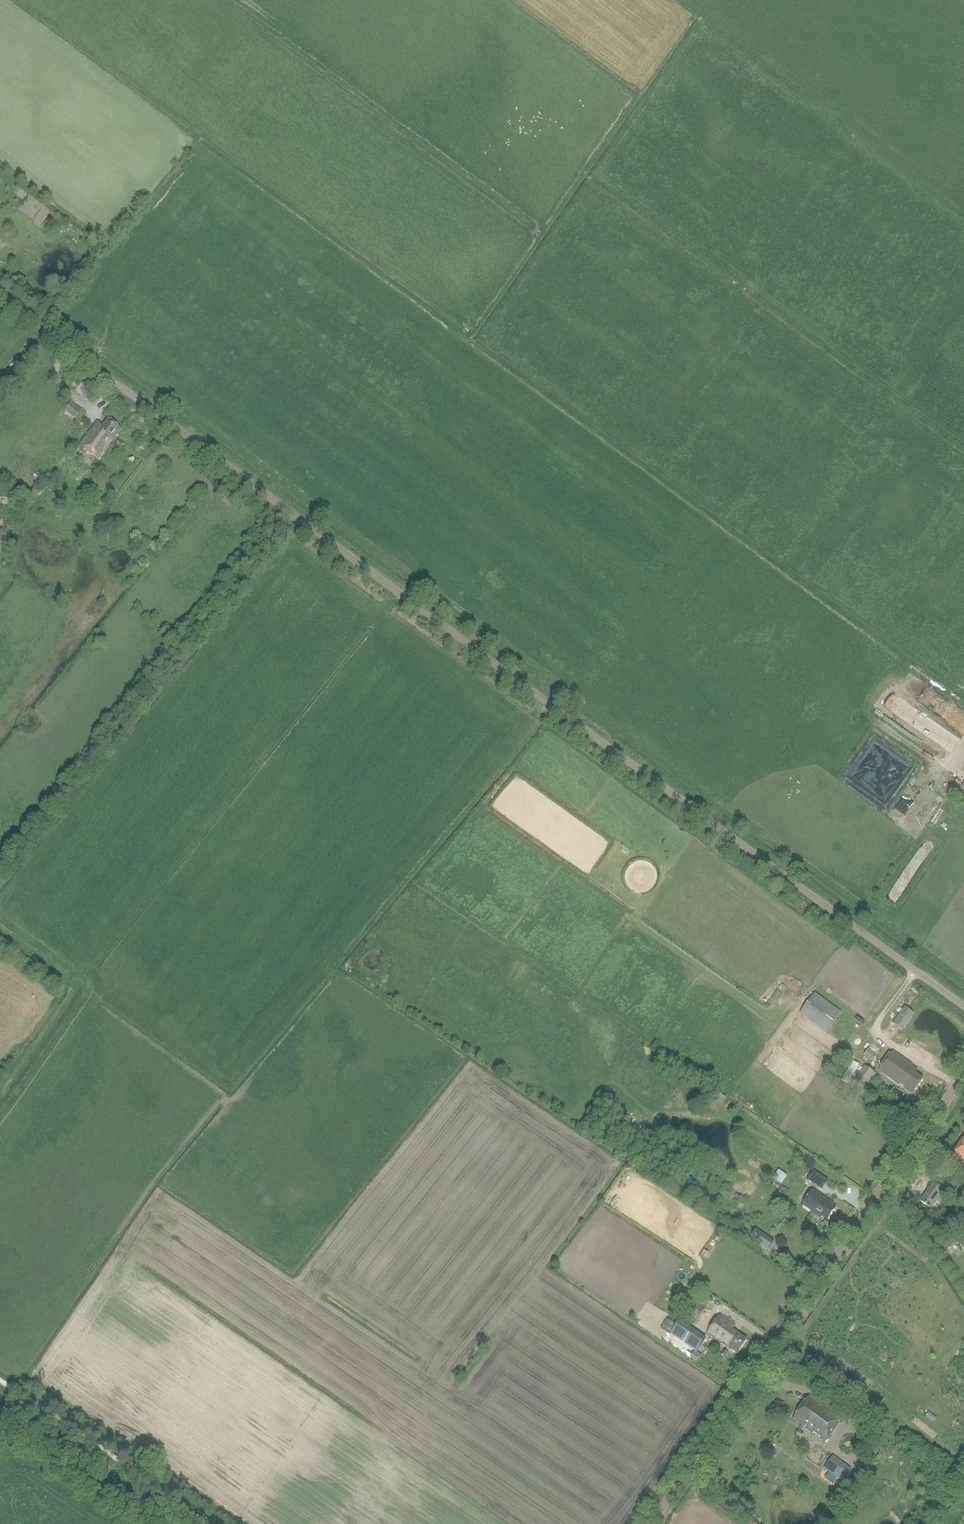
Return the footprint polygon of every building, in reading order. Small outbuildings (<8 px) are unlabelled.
[(72,416),(79,408),(71,402),(65,411),(72,416)] [(96,421),(78,445),(99,460),(109,446),(108,445),(121,428),(108,419),(103,426),(96,421)] [(121,447),(125,443),(120,438),(116,443),(121,447)] [(28,496),(35,502),(49,483),(42,477),(28,496)] [(800,1014),(826,1033),(842,1012),(815,993),(800,1014)] [(905,1006),(893,1024),(903,1030),(915,1013),(905,1006)] [(869,1049),(863,1056),(872,1062),(878,1055),(869,1049)] [(923,1079),(911,1070),(913,1066),(896,1054),(883,1073),(913,1095),(923,1079)] [(856,1059),(844,1080),(851,1083),(862,1063),(856,1059)] [(877,1074),(864,1065),(854,1079),(867,1089),(877,1074)] [(891,1093),(901,1100),(905,1095),(895,1087),(891,1093)] [(963,1140),(953,1156),(963,1162),(960,1166),(963,1169),(963,1140)] [(785,1183),(791,1175),(782,1168),(776,1177),(785,1183)] [(807,1179),(822,1189),(828,1181),(812,1170),(807,1179)] [(944,1193),(949,1187),(941,1182),(938,1187),(933,1184),(921,1201),(932,1209),(943,1193),(944,1193)] [(958,1186),(953,1193),(963,1200),(963,1190),(958,1186)] [(813,1190),(802,1206),(815,1215),(815,1214),(821,1218),(823,1216),(828,1220),(836,1209),(832,1206),(834,1204),(813,1190)] [(775,1240),(757,1229),(752,1238),(769,1249),(775,1240)] [(696,1322),(706,1309),(695,1301),(685,1314),(696,1322)] [(737,1355),(747,1340),(733,1331),(736,1325),(721,1315),(707,1335),(737,1355)] [(690,1333),(700,1345),(707,1338),(695,1326),(691,1330),(692,1331),(690,1333)] [(696,1362),(702,1356),(695,1350),(690,1356),(696,1362)] [(821,1437),(820,1438),(825,1442),(842,1418),(810,1395),(793,1419),(814,1434),(815,1433),(821,1437)] [(819,1443),(811,1460),(820,1464),(828,1447),(819,1443)] [(833,1485),(837,1478),(842,1482),(850,1470),(832,1457),(824,1468),(829,1472),(825,1479),(833,1485)]
